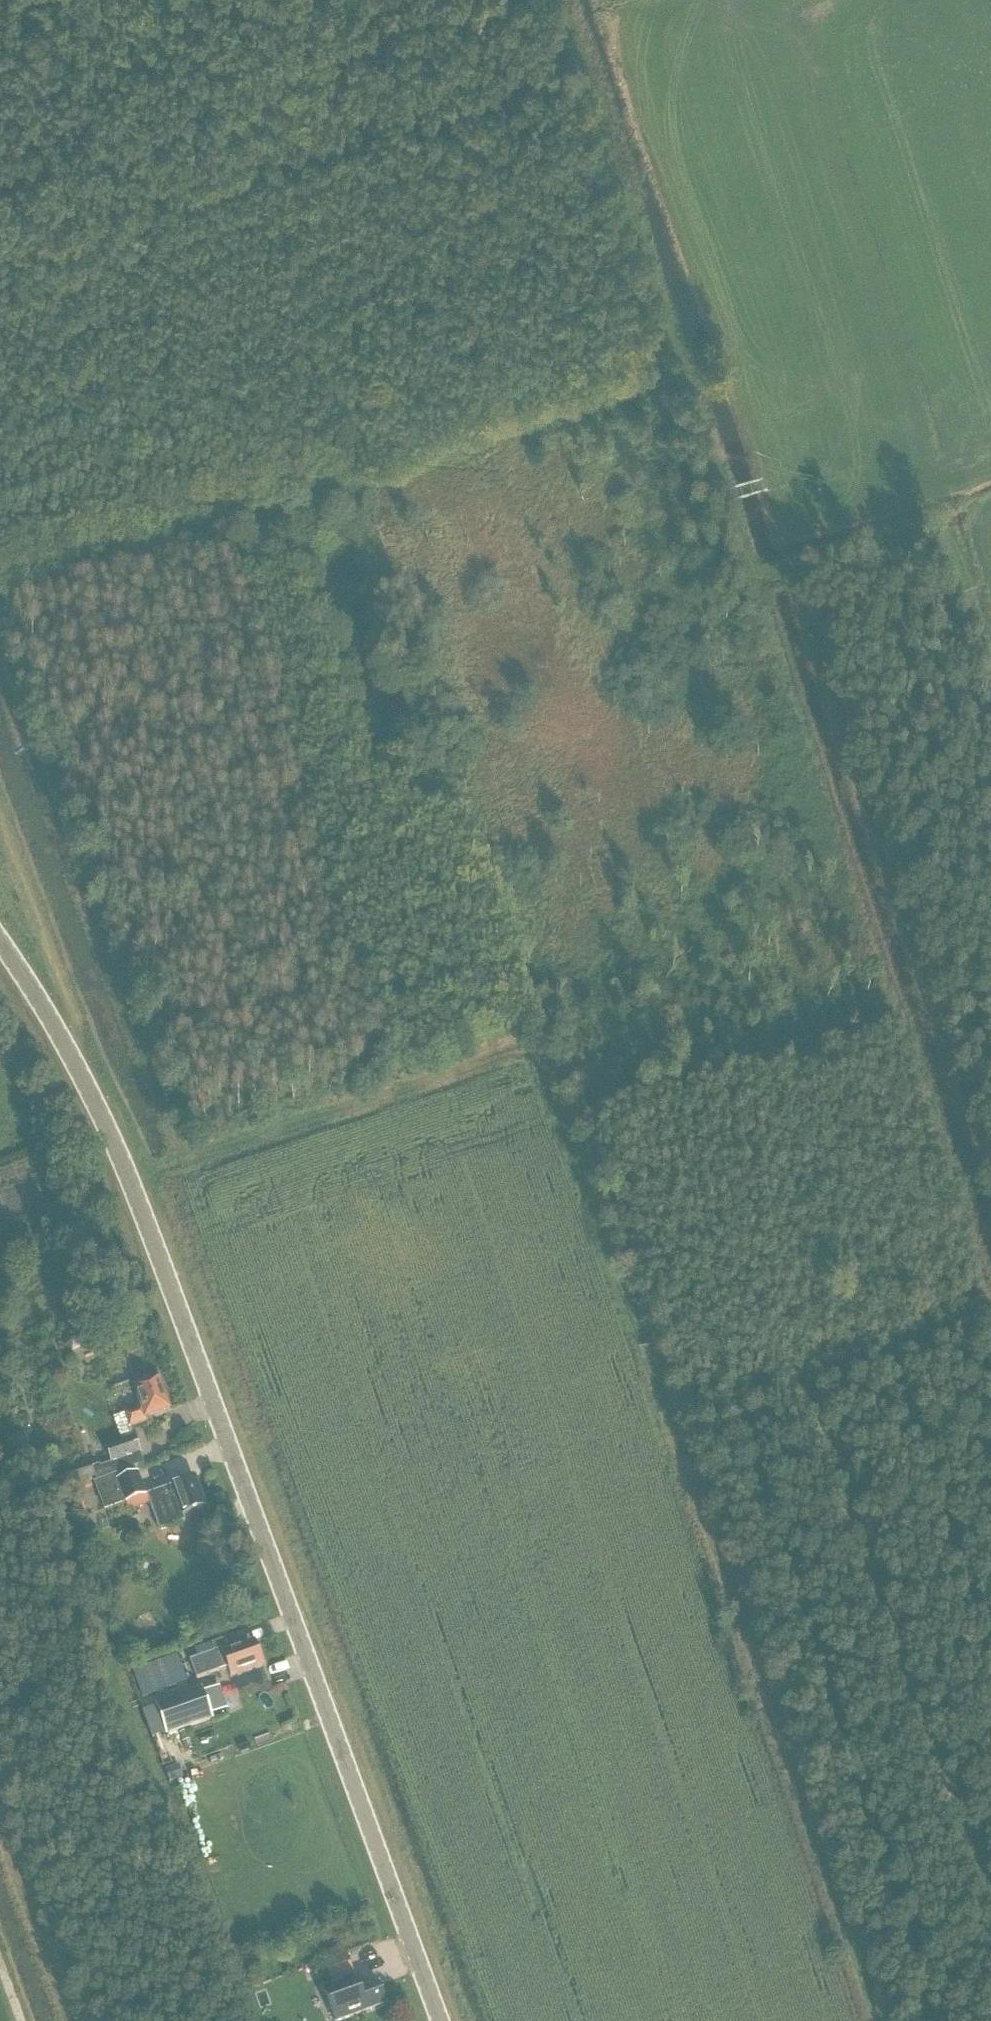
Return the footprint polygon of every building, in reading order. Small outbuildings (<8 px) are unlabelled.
[(129,1425),(130,1428),(147,1422),(145,1418),(170,1409),(159,1378),(134,1387),(141,1408),(121,1416),(124,1426),(129,1425)] [(124,1426),(121,1416),(114,1418),(123,1441),(134,1437),(130,1428),(129,1425),(124,1426)] [(106,1448),(113,1464),(113,1465),(138,1455),(140,1454),(134,1437),(123,1441),(106,1448)] [(63,1490),(77,1485),(77,1488),(97,1480),(97,1479),(141,1463),(138,1455),(113,1465),(113,1464),(101,1468),(100,1465),(60,1479),(63,1490)] [(95,1483),(105,1511),(146,1496),(137,1473),(125,1478),(123,1473),(95,1483)] [(184,1522),(181,1515),(205,1507),(195,1478),(147,1495),(160,1530),(184,1522)] [(232,1678),(263,1666),(254,1642),(192,1665),(197,1676),(227,1665),(232,1678)] [(144,1699),(187,1683),(177,1656),(134,1672),(144,1699)] [(156,1705),(167,1735),(212,1719),(201,1689),(156,1705)] [(176,1767),(166,1771),(171,1784),(181,1780),(176,1767)] [(346,1953),(323,1962),(331,1983),(354,1975),(346,1953)] [(389,2006),(380,1982),(361,1989),(356,1974),(354,1975),(331,1983),(321,1987),(334,2020),(347,2020),(389,2006)]
